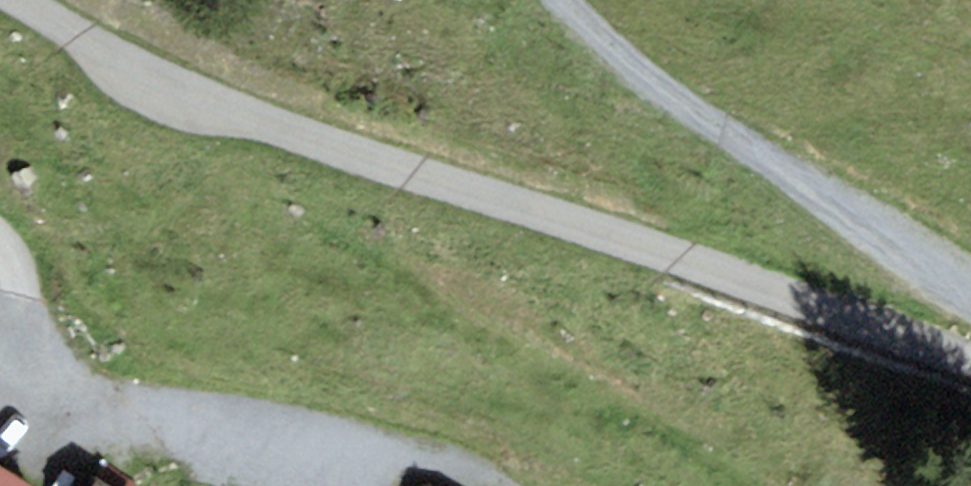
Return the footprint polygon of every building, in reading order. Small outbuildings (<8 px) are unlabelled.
[(0,462),(0,485),(37,485),(0,462)]
